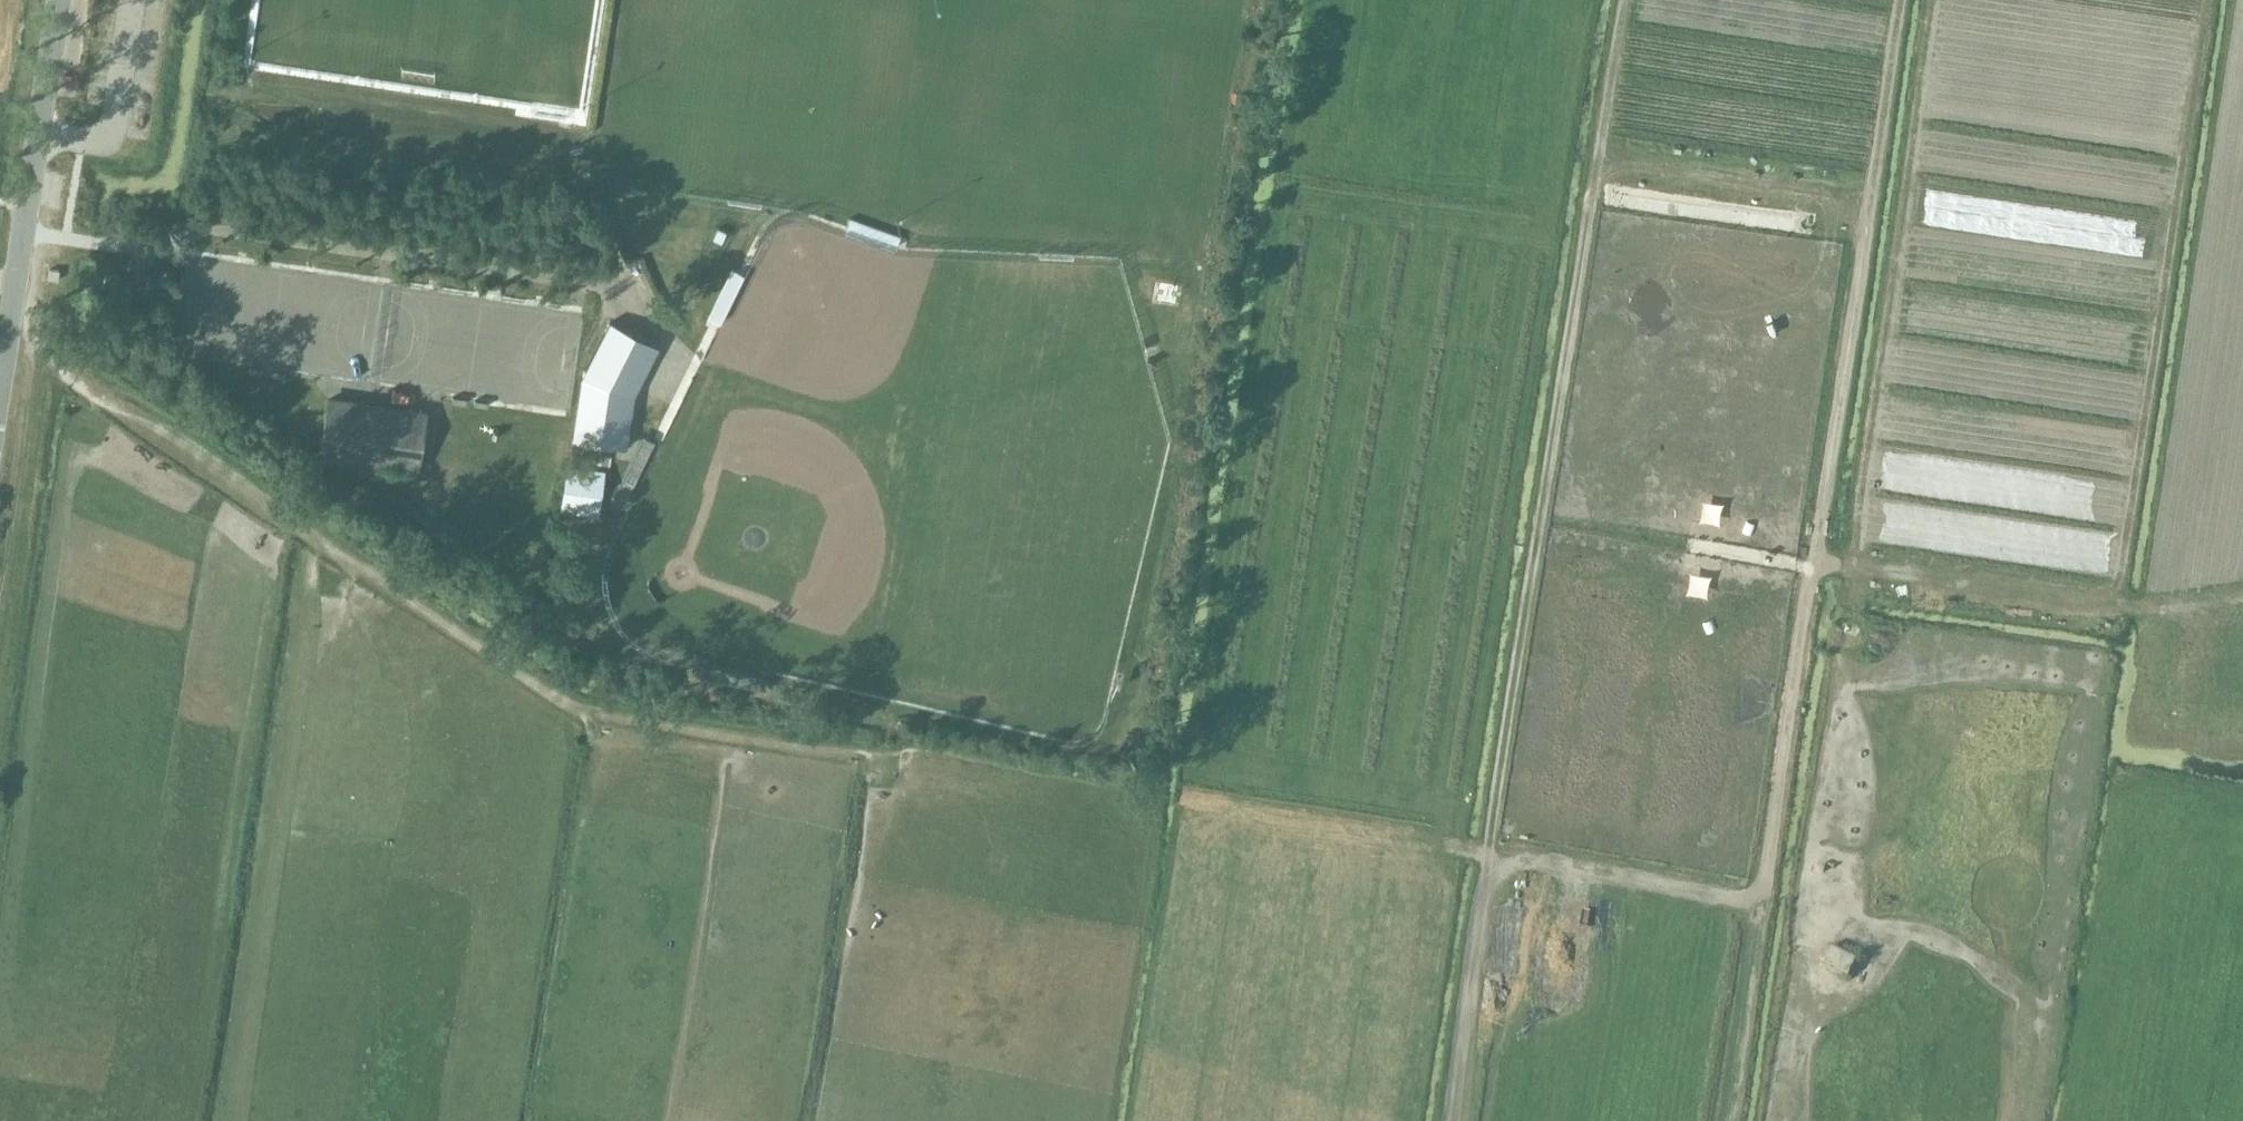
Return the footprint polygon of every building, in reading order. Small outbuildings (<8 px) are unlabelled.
[(48,278),(58,279),(59,269),(49,268),(48,278)] [(646,340),(610,322),(582,378),(572,439),(627,447),(635,393),(622,387),(646,340)] [(321,455),(418,469),(427,408),(329,395),(321,455)] [(566,462),(559,508),(588,513),(595,467),(566,462)]
